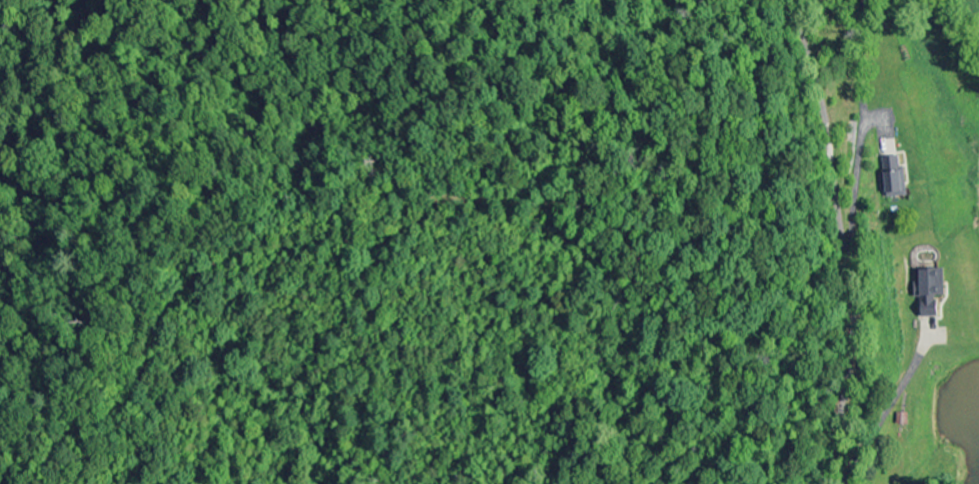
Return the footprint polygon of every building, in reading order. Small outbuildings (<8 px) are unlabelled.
[(890,198),(909,197),(907,167),(903,168),(902,158),(884,159),(885,175),(881,175),(882,192),(889,192),(890,198)] [(949,299),(948,270),(923,271),(923,283),(917,283),(917,299),(923,298),(923,318),(943,318),(942,299),(949,299)]
